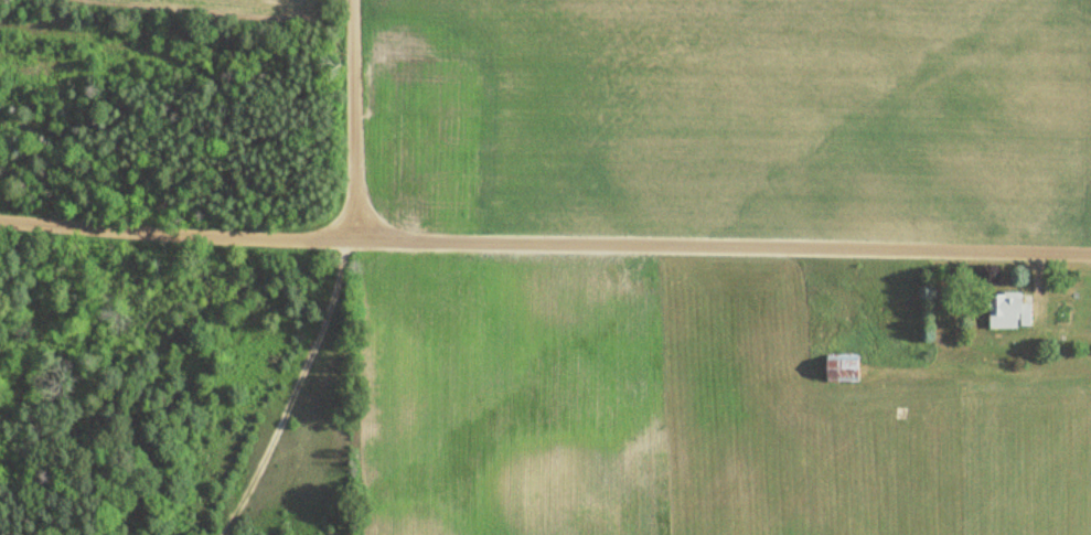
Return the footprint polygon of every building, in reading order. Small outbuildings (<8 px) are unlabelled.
[(988,293),(988,328),(1029,328),(1029,293),(988,293)] [(860,382),(860,356),(826,356),(826,382),(860,382)]
